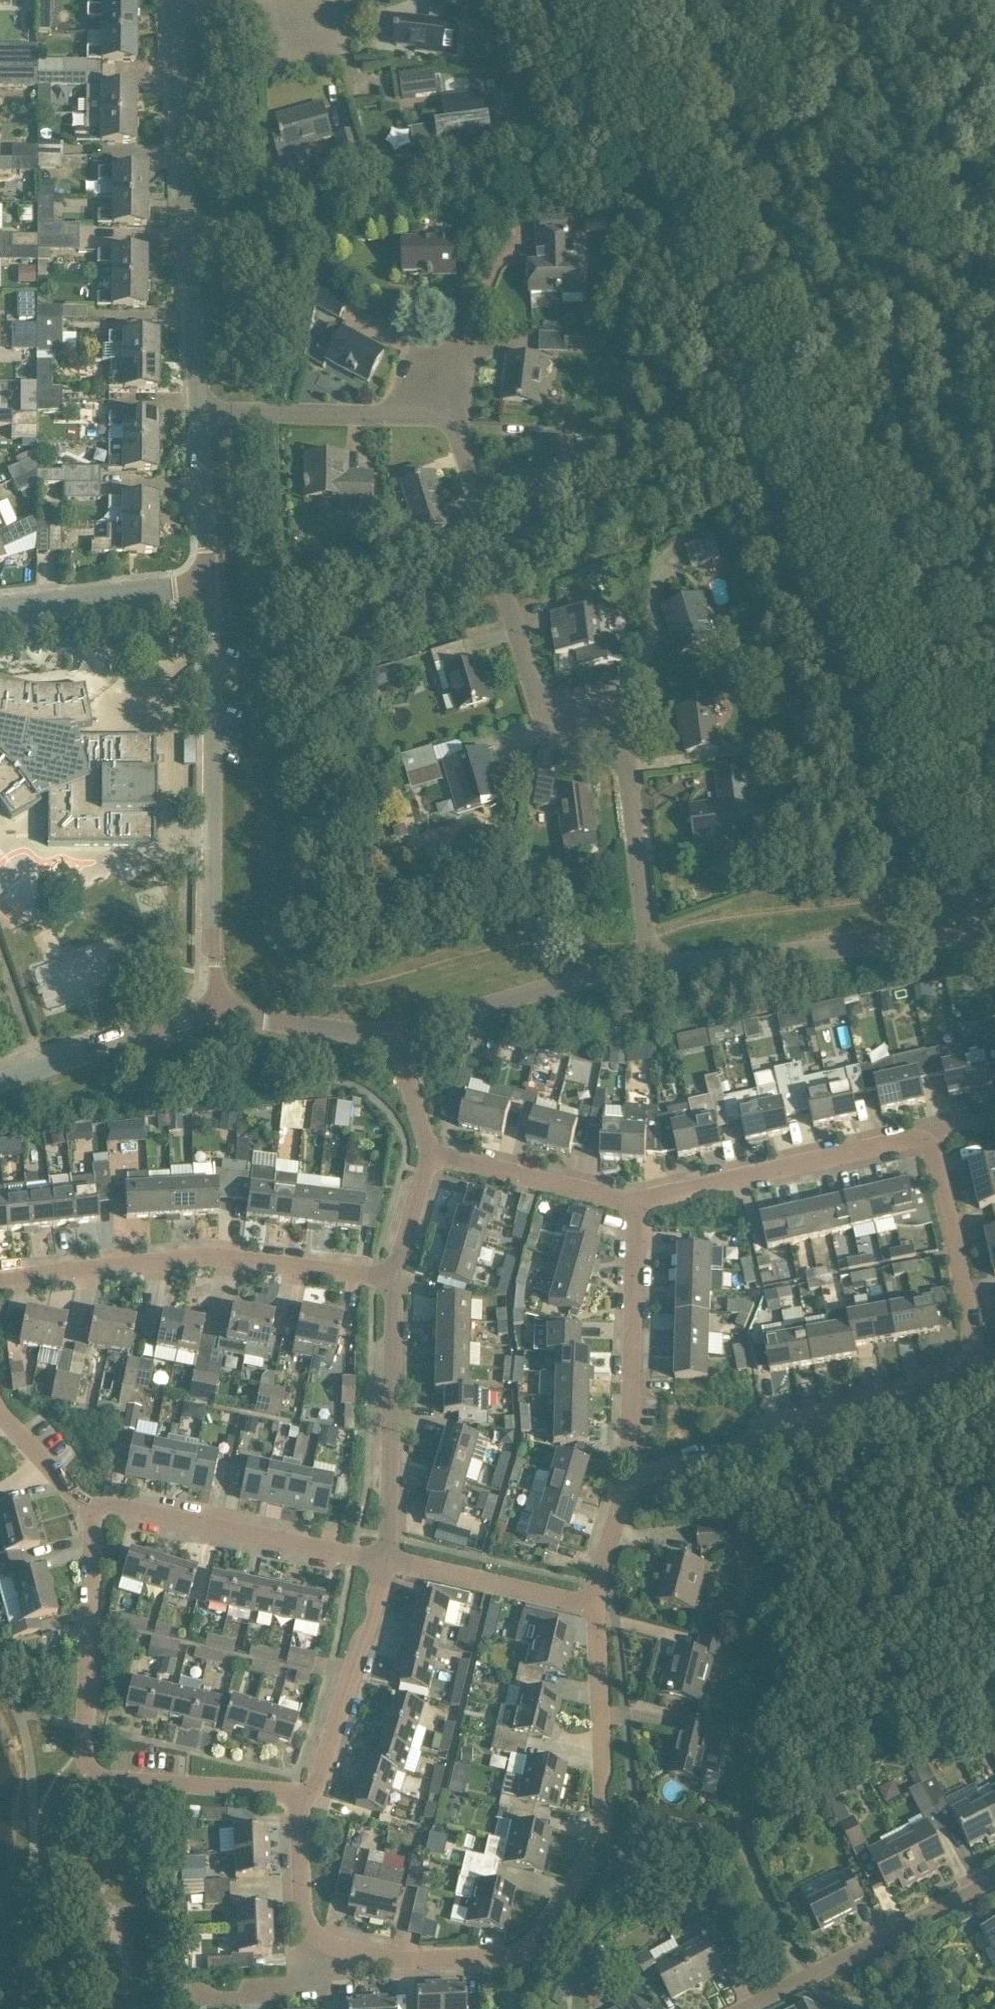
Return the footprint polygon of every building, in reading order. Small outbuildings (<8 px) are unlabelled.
[(51,11),(51,0),(38,0),(37,33),(50,33),(51,11)] [(103,34),(125,34),(135,34),(135,6),(87,5),(87,19),(103,19),(103,34)] [(396,17),(396,19),(400,19),(397,46),(443,53),(445,32),(461,34),(463,10),(431,6),(430,21),(396,17)] [(135,60),(135,34),(125,34),(103,34),(103,49),(87,49),(87,61),(103,61),(103,62),(135,62),(135,60)] [(38,71),(38,46),(0,46),(0,71),(38,71)] [(78,62),(38,61),(38,71),(38,75),(78,75),(78,62)] [(38,75),(38,71),(0,71),(0,87),(38,87),(38,75)] [(401,77),(403,97),(440,93),(438,73),(401,77)] [(78,75),(38,75),(38,87),(78,87),(78,75)] [(502,82),(504,98),(518,96),(516,80),(502,82)] [(135,88),(103,88),(103,89),(86,89),(86,116),(124,116),(134,117),(135,88)] [(440,142),(440,146),(493,139),(490,118),(486,119),(482,96),(444,101),(448,125),(437,126),(438,130),(434,131),(433,127),(413,129),(416,149),(436,147),(436,143),(440,142)] [(297,115),(278,120),(282,134),(281,134),(282,136),(275,138),(281,161),(312,153),(310,144),(333,138),(324,105),(296,112),(297,115)] [(134,117),(124,116),(86,116),(86,131),(75,131),(75,143),(135,144),(135,142),(134,142),(134,117)] [(365,164),(361,151),(356,132),(337,137),(346,169),(365,164)] [(37,159),(37,157),(37,144),(37,147),(13,147),(12,159),(37,159)] [(37,144),(37,157),(63,157),(63,144),(37,144)] [(63,157),(37,157),(37,159),(37,170),(63,169),(63,157)] [(37,170),(37,159),(12,159),(12,160),(0,159),(0,172),(36,173),(36,170),(37,170)] [(113,183),(113,198),(146,198),(146,170),(113,169),(113,171),(98,171),(98,183),(113,183)] [(54,196),(54,180),(39,180),(39,196),(54,196)] [(38,211),(53,211),(53,198),(38,198),(38,211)] [(146,224),(146,198),(113,198),(113,214),(97,214),(97,225),(146,225),(146,224)] [(476,246),(477,225),(477,221),(461,220),(461,221),(460,246),(476,246)] [(609,221),(610,230),(620,229),(618,220),(609,221)] [(38,225),(37,235),(38,238),(79,238),(79,225),(38,225)] [(38,238),(37,235),(0,235),(0,248),(38,248),(38,238)] [(533,309),(534,309),(533,294),(563,293),(564,302),(585,301),(585,292),(584,264),(577,264),(576,235),(539,236),(540,265),(531,265),(533,309)] [(38,248),(38,250),(79,250),(79,238),(38,238),(38,248)] [(456,276),(455,266),(455,240),(405,241),(406,273),(430,273),(430,277),(434,277),(456,276)] [(38,248),(0,248),(0,261),(38,261),(38,250),(38,248)] [(112,265),(112,281),(146,280),(146,251),(113,251),(113,253),(97,253),(97,265),(112,265)] [(46,261),(38,261),(38,279),(46,279),(46,261)] [(19,284),(35,284),(35,268),(19,268),(19,284)] [(96,295),(96,307),(146,307),(146,306),(145,306),(146,280),(112,281),(112,295),(96,295)] [(315,305),(340,319),(350,300),(325,286),(315,305)] [(17,317),(36,317),(36,296),(30,296),(30,302),(17,302),(17,317)] [(37,307),(37,319),(62,319),(62,307),(37,307)] [(37,337),(37,350),(37,361),(58,361),(58,354),(62,354),(62,319),(37,319),(37,325),(37,337)] [(11,337),(37,337),(37,325),(11,325),(11,337)] [(345,331),(329,361),(369,382),(385,352),(345,331)] [(125,362),(157,362),(157,333),(109,333),(109,346),(105,346),(105,361),(111,361),(125,362)] [(597,348),(597,336),(567,335),(567,347),(597,348)] [(37,350),(37,337),(11,337),(11,350),(37,350)] [(542,405),(548,361),(509,356),(504,401),(542,405)] [(37,396),(37,401),(63,401),(63,389),(51,389),(51,362),(58,362),(58,361),(37,361),(37,362),(38,361),(37,392),(37,396)] [(125,389),(157,389),(157,388),(157,362),(125,362),(111,361),(111,376),(109,376),(109,388),(125,389)] [(63,401),(37,401),(37,414),(37,415),(62,415),(63,401)] [(12,425),(12,414),(12,413),(0,413),(0,425),(12,425)] [(37,415),(37,414),(19,414),(12,414),(12,425),(11,427),(36,427),(36,415),(37,415)] [(157,415),(125,415),(125,416),(109,416),(108,442),(147,442),(156,442),(157,415)] [(36,439),(36,427),(11,427),(11,439),(22,439),(22,448),(36,448),(36,439)] [(156,442),(147,442),(108,442),(108,471),(157,471),(157,470),(156,470),(156,442)] [(15,459),(18,465),(36,457),(36,449),(15,459)] [(361,508),(373,508),(373,474),(348,474),(349,457),(309,456),(308,498),(362,499),(361,508)] [(8,470),(13,481),(36,470),(36,457),(8,470)] [(400,472),(419,535),(450,526),(434,474),(423,477),(420,466),(400,472)] [(36,470),(13,481),(18,493),(36,485),(36,470)] [(37,484),(61,484),(61,471),(37,471),(37,484)] [(100,484),(61,484),(59,484),(59,495),(65,498),(65,499),(100,500),(100,484)] [(123,525),(146,525),(156,525),(156,497),(124,497),(124,498),(108,498),(107,510),(123,510),(123,525)] [(6,529),(6,530),(18,525),(7,502),(0,505),(0,532),(6,529)] [(0,552),(36,536),(36,553),(48,553),(48,524),(36,524),(36,516),(18,525),(6,530),(6,529),(0,532),(0,563),(4,561),(0,552)] [(48,524),(48,553),(61,553),(62,524),(48,524)] [(146,525),(123,525),(108,525),(107,541),(90,541),(90,553),(157,553),(157,552),(156,552),(156,525),(146,525)] [(715,538),(686,547),(692,567),(721,559),(715,538)] [(679,653),(689,650),(716,641),(702,597),(665,609),(679,653)] [(580,667),(608,663),(622,662),(620,638),(602,640),(599,608),(552,614),(555,638),(554,638),(554,642),(555,642),(556,654),(578,651),(580,667)] [(465,643),(432,653),(436,665),(444,663),(459,710),(474,706),(475,708),(478,707),(477,705),(492,700),(496,713),(497,713),(484,670),(474,673),(465,643)] [(388,669),(387,666),(373,671),(376,679),(378,688),(393,684),(388,669)] [(2,805),(5,810),(8,815),(11,820),(41,802),(38,797),(48,794),(48,846),(155,846),(155,813),(157,813),(157,772),(156,772),(156,738),(76,738),(74,729),(83,728),(92,726),(85,685),(80,686),(69,687),(64,688),(58,688),(53,688),(42,687),(32,686),(26,685),(21,684),(11,681),(0,678),(0,802),(2,805)] [(688,754),(698,752),(720,749),(714,706),(679,710),(681,728),(684,727),(688,754)] [(745,763),(773,759),(771,747),(743,750),(745,763)] [(433,748),(403,758),(409,776),(439,767),(433,748)] [(488,749),(445,762),(460,812),(503,799),(488,749)] [(696,838),(706,837),(734,833),(734,836),(755,833),(751,801),(749,801),(745,771),(717,775),(721,804),(692,808),(696,838)] [(541,772),(537,792),(535,805),(549,807),(560,806),(566,852),(583,849),(581,835),(597,833),(591,790),(562,794),(559,776),(541,772)] [(931,983),(913,987),(916,1003),(935,999),(931,983)] [(893,999),(881,1002),(884,1014),(896,1011),(893,999)] [(861,1004),(848,1007),(850,1019),(864,1016),(861,1004)] [(814,1011),(817,1025),(829,1022),(826,1008),(814,1011)] [(795,1029),(792,1017),(779,1020),(782,1033),(795,1029)] [(759,1021),(744,1024),(748,1039),(762,1036),(759,1021)] [(745,1037),(742,1024),(724,1028),(709,1032),(712,1044),(745,1037)] [(677,1034),(680,1052),(710,1048),(708,1030),(677,1034)] [(613,1065),(628,1065),(628,1050),(613,1050),(613,1065)] [(523,1054),(520,1066),(532,1069),(535,1057),(523,1054)] [(994,1087),(992,1078),(986,1055),(964,1060),(969,1083),(971,1092),(994,1087)] [(893,1059),(893,1060),(904,1108),(926,1103),(919,1071),(897,1076),(893,1059)] [(882,1113),(904,1108),(893,1060),(872,1069),(868,1066),(859,1068),(861,1079),(862,1079),(866,1093),(877,1090),(882,1113)] [(971,1092),(969,1083),(964,1060),(943,1065),(950,1097),(971,1092)] [(836,1123),(834,1114),(828,1091),(825,1077),(805,1082),(801,1066),(789,1069),(799,1114),(811,1111),(815,1128),(836,1123)] [(834,1114),(836,1123),(858,1118),(853,1095),(866,1093),(862,1079),(861,1079),(859,1068),(825,1076),(825,1077),(828,1091),(834,1114)] [(761,1107),(766,1129),(768,1139),(791,1133),(787,1117),(799,1114),(789,1069),(776,1072),(779,1086),(757,1091),(761,1107)] [(460,1077),(458,1085),(470,1088),(472,1080),(460,1077)] [(723,1149),(721,1139),(719,1130),(730,1127),(729,1124),(724,1099),(719,1077),(706,1079),(710,1098),(689,1102),(690,1105),(698,1144),(701,1154),(723,1149)] [(524,1101),(526,1093),(515,1091),(513,1099),(524,1101)] [(768,1139),(766,1129),(761,1107),(757,1091),(724,1099),(729,1124),(742,1121),(747,1143),(768,1139)] [(540,1096),(526,1093),(524,1101),(538,1104),(540,1096)] [(481,1132),(483,1123),(489,1100),(468,1095),(460,1127),(481,1132)] [(489,1100),(483,1123),(481,1132),(504,1138),(512,1106),(489,1100)] [(338,1103),(337,1113),(350,1115),(351,1104),(338,1103)] [(701,1154),(698,1144),(690,1105),(668,1110),(669,1114),(660,1116),(661,1120),(659,1121),(662,1156),(678,1152),(679,1159),(701,1154)] [(312,1119),(325,1120),(327,1108),(314,1106),(312,1119)] [(556,1118),(549,1149),(571,1155),(573,1145),(584,1148),(589,1127),(590,1127),(591,1118),(593,1109),(583,1107),(581,1114),(562,1109),(559,1118),(556,1118)] [(591,1118),(590,1127),(603,1127),(602,1160),(624,1161),(626,1109),(606,1108),(606,1111),(593,1109),(591,1118)] [(626,1109),(624,1161),(646,1162),(647,1155),(662,1156),(659,1121),(661,1120),(660,1116),(659,1111),(626,1109)] [(527,1144),(549,1149),(556,1118),(535,1112),(527,1144)] [(235,1132),(237,1116),(222,1114),(220,1130),(235,1132)] [(170,1132),(183,1131),(182,1120),(169,1120),(170,1132)] [(167,1133),(166,1121),(154,1122),(154,1133),(167,1133)] [(108,1124),(108,1143),(144,1142),(143,1123),(108,1124)] [(65,1130),(66,1144),(76,1143),(74,1129),(65,1130)] [(52,1145),(66,1144),(65,1130),(51,1131),(52,1145)] [(20,1139),(0,1141),(0,1154),(1,1154),(21,1152),(20,1139)] [(247,1162),(248,1139),(237,1139),(236,1162),(247,1162)] [(93,1156),(94,1166),(109,1164),(108,1155),(93,1156)] [(985,1185),(994,1182),(994,1160),(992,1160),(970,1166),(975,1187),(985,1185)] [(221,1171),(234,1172),(235,1162),(222,1161),(221,1171)] [(250,1186),(272,1188),(273,1189),(275,1175),(275,1171),(252,1168),(251,1174),(246,1174),(247,1164),(235,1162),(234,1172),(233,1200),(248,1201),(250,1186)] [(71,1192),(74,1215),(75,1224),(99,1222),(97,1204),(112,1202),(110,1176),(109,1167),(109,1164),(94,1166),(93,1166),(94,1176),(71,1179),(72,1192),(71,1192)] [(217,1181),(214,1182),(213,1165),(193,1166),(194,1183),(192,1183),(194,1216),(219,1215),(217,1181)] [(148,1185),(147,1185),(149,1218),(171,1217),(169,1173),(148,1174),(148,1185)] [(170,1173),(169,1173),(171,1217),(194,1216),(192,1183),(170,1184),(170,1173)] [(24,1176),(25,1186),(39,1184),(37,1174),(24,1176)] [(269,1211),(268,1221),(291,1224),(292,1214),(294,1191),(296,1177),(275,1175),(273,1189),(272,1188),(269,1211)] [(337,1219),(336,1229),(360,1232),(362,1217),(376,1219),(384,1191),(366,1189),(367,1180),(343,1177),(341,1197),(339,1197),(337,1219)] [(52,1227),(75,1224),(74,1215),(71,1192),(72,1192),(71,1179),(71,1178),(49,1181),(51,1194),(49,1195),(51,1217),(52,1227)] [(890,1188),(887,1188),(889,1198),(895,1220),(897,1220),(898,1226),(932,1223),(932,1226),(934,1225),(924,1184),(923,1185),(923,1186),(911,1189),(910,1183),(900,1185),(900,1181),(889,1184),(890,1188)] [(980,1209),(994,1206),(994,1182),(985,1185),(975,1187),(980,1209)] [(147,1185),(125,1186),(126,1219),(149,1218),(147,1185)] [(28,1219),(26,1197),(25,1186),(2,1187),(3,1199),(6,1222),(7,1232),(29,1229),(28,1219)] [(246,1218),(268,1221),(269,1211),(272,1188),(250,1186),(248,1201),(246,1218)] [(867,1193),(869,1203),(874,1225),(877,1237),(899,1232),(898,1226),(897,1220),(895,1220),(889,1198),(887,1188),(867,1193)] [(292,1214),(291,1224),(313,1226),(314,1216),(317,1194),(296,1191),(294,1191),(292,1214)] [(457,1212),(471,1216),(493,1223),(499,1200),(468,1191),(462,1213),(457,1212)] [(845,1198),(848,1208),(853,1230),(874,1225),(869,1203),(867,1193),(845,1198)] [(313,1226),(336,1229),(337,1219),(339,1197),(317,1194),(314,1216),(313,1226)] [(49,1195),(26,1197),(28,1219),(29,1229),(52,1227),(51,1217),(49,1195)] [(824,1203),(827,1213),(832,1235),(853,1230),(848,1208),(845,1198),(824,1203)] [(804,1208),(806,1218),(811,1240),(832,1235),(827,1213),(824,1203),(804,1208)] [(783,1213),(785,1222),(790,1244),(811,1240),(806,1218),(804,1208),(783,1213)] [(451,1234),(460,1237),(482,1244),(488,1223),(493,1224),(493,1223),(471,1216),(457,1212),(451,1234)] [(783,1213),(761,1218),(768,1249),(790,1244),(785,1222),(783,1213)] [(529,1216),(520,1214),(516,1226),(525,1228),(529,1216)] [(568,1214),(562,1236),(598,1246),(594,1244),(600,1223),(568,1214)] [(535,1218),(531,1230),(540,1232),(544,1220),(535,1218)] [(525,1228),(516,1226),(513,1238),(522,1240),(525,1228)] [(540,1232),(531,1230),(528,1242),(537,1245),(540,1232)] [(994,1253),(994,1231),(986,1233),(991,1254),(994,1253)] [(444,1256),(454,1259),(476,1265),(482,1244),(460,1237),(451,1234),(444,1256)] [(561,1259),(582,1265),(592,1268),(598,1246),(562,1236),(562,1237),(567,1239),(561,1259)] [(904,1259),(916,1256),(915,1247),(902,1250),(904,1259)] [(679,1270),(712,1271),(712,1270),(724,1271),(725,1249),(713,1249),(680,1248),(679,1270)] [(892,1262),(904,1259),(902,1250),(890,1253),(892,1262)] [(476,1265),(454,1259),(444,1256),(438,1279),(470,1288),(476,1265)] [(862,1268),(874,1265),(872,1256),(860,1259),(862,1268)] [(512,1275),(516,1260),(507,1258),(503,1273),(512,1275)] [(592,1268),(582,1265),(561,1259),(555,1281),(586,1290),(592,1268)] [(758,1262),(761,1272),(773,1268),(771,1259),(758,1262)] [(850,1271),(862,1268),(860,1259),(848,1262),(850,1271)] [(743,1263),(746,1275),(755,1273),(752,1261),(743,1263)] [(529,1274),(531,1264),(522,1262),(519,1272),(529,1274)] [(918,1262),(905,1265),(907,1274),(920,1271),(918,1262)] [(895,1277),(907,1274),(905,1265),(893,1267),(895,1277)] [(821,1280),(833,1278),(831,1269),(819,1271),(821,1280)] [(678,1292),(722,1293),(723,1273),(712,1273),(712,1271),(679,1270),(678,1292)] [(808,1283),(821,1280),(819,1271),(806,1274),(808,1283)] [(876,1271),(863,1274),(865,1283),(878,1280),(876,1271)] [(519,1272),(515,1286),(524,1289),(529,1274),(519,1272)] [(503,1273),(500,1282),(509,1284),(512,1275),(503,1273)] [(758,1285),(755,1273),(746,1275),(748,1287),(758,1285)] [(853,1286),(865,1283),(863,1274),(851,1277),(853,1286)] [(835,1287),(833,1278),(821,1280),(823,1289),(835,1287)] [(821,1280),(808,1283),(810,1292),(823,1289),(821,1280)] [(555,1281),(548,1304),(579,1313),(586,1290),(555,1281)] [(792,1289),(779,1292),(781,1302),(794,1299),(792,1289)] [(917,1326),(919,1336),(941,1332),(940,1328),(952,1326),(945,1290),(932,1293),(934,1300),(913,1304),(917,1326)] [(711,1314),(722,1314),(722,1293),(678,1292),(678,1314),(688,1314),(711,1314)] [(769,1305),(781,1302),(779,1292),(766,1295),(769,1305)] [(437,1298),(436,1321),(446,1321),(468,1321),(469,1299),(437,1298)] [(751,1319),(756,1307),(747,1304),(743,1315),(751,1319)] [(898,1340),(919,1336),(917,1326),(913,1304),(892,1308),(896,1330),(898,1340)] [(229,1325),(221,1323),(215,1352),(245,1358),(255,1311),(233,1307),(229,1325)] [(301,1308),(292,1355),(312,1360),(309,1373),(310,1373),(322,1312),(301,1308)] [(874,1334),(876,1343),(898,1340),(896,1330),(892,1308),(870,1311),(874,1334)] [(40,1349),(37,1363),(38,1364),(48,1314),(26,1310),(25,1313),(20,1341),(19,1345),(40,1349)] [(496,1310),(497,1323),(506,1322),(505,1310),(496,1310)] [(94,1311),(87,1347),(108,1351),(116,1316),(94,1311)] [(255,1311),(245,1358),(265,1362),(266,1358),(272,1359),(276,1339),(270,1338),(274,1315),(255,1311)] [(858,1357),(856,1347),(849,1315),(848,1311),(828,1314),(835,1351),(836,1361),(858,1357)] [(849,1315),(856,1347),(862,1346),(876,1343),(874,1334),(870,1311),(849,1315)] [(322,1312),(310,1373),(318,1375),(320,1365),(332,1368),(343,1317),(322,1312)] [(523,1324),(522,1312),(512,1313),(513,1325),(523,1324)] [(163,1313),(156,1348),(177,1352),(174,1364),(175,1364),(184,1317),(163,1313)] [(48,1314),(38,1364),(58,1368),(68,1318),(48,1314)] [(711,1314),(688,1314),(678,1314),(677,1335),(710,1336),(711,1314)] [(829,1329),(809,1333),(814,1355),(815,1365),(836,1361),(835,1351),(828,1314),(827,1315),(829,1329)] [(747,1331),(751,1319),(743,1315),(738,1327),(747,1331)] [(116,1316),(108,1351),(129,1355),(136,1320),(116,1316)] [(184,1317),(175,1364),(196,1368),(190,1398),(202,1400),(207,1375),(214,1339),(201,1336),(204,1321),(184,1317)] [(436,1344),(446,1344),(468,1345),(468,1321),(446,1321),(436,1321),(436,1344)] [(788,1336),(792,1359),(794,1369),(815,1365),(814,1355),(809,1333),(807,1321),(786,1324),(788,1336)] [(507,1335),(506,1322),(497,1323),(498,1335),(507,1335)] [(771,1373),(794,1369),(792,1359),(788,1336),(786,1324),(763,1328),(766,1347),(755,1349),(759,1370),(770,1368),(771,1373)] [(578,1353),(579,1329),(546,1328),(545,1352),(555,1353),(578,1353)] [(677,1357),(709,1358),(710,1336),(677,1335),(677,1357)] [(445,1367),(467,1367),(468,1345),(446,1344),(436,1344),(435,1367),(445,1367)] [(736,1349),(738,1361),(747,1359),(745,1347),(736,1349)] [(555,1374),(577,1375),(587,1376),(588,1353),(578,1353),(555,1353),(555,1374)] [(503,1370),(513,1371),(514,1358),(505,1357),(503,1370)] [(676,1379),(686,1379),(709,1380),(709,1358),(677,1357),(676,1379)] [(513,1371),(522,1372),(524,1359),(514,1358),(513,1371)] [(741,1373),(750,1372),(747,1359),(738,1361),(741,1373)] [(124,1385),(136,1387),(141,1362),(129,1360),(124,1385)] [(141,1362),(136,1387),(148,1389),(153,1365),(141,1362)] [(22,1364),(9,1366),(13,1391),(18,1391),(25,1390),(25,1388),(22,1364)] [(444,1390),(476,1390),(476,1389),(466,1389),(467,1367),(445,1367),(435,1367),(434,1390),(444,1390)] [(512,1383),(513,1371),(503,1370),(502,1382),(512,1383)] [(522,1372),(513,1371),(512,1383),(521,1385),(522,1372)] [(64,1401),(69,1376),(57,1374),(51,1399),(64,1401)] [(577,1398),(587,1398),(587,1376),(577,1375),(555,1374),(554,1397),(577,1398)] [(214,1402),(219,1377),(207,1375),(202,1400),(214,1402)] [(76,1404),(81,1378),(69,1376),(64,1401),(76,1404)] [(342,1405),(354,1405),(355,1379),(343,1379),(342,1405)] [(256,1411),(268,1413),(273,1388),(261,1386),(256,1411)] [(19,1396),(31,1396),(31,1395),(32,1387),(25,1388),(25,1390),(18,1391),(18,1393),(19,1396)] [(273,1388),(268,1413),(280,1416),(285,1391),(273,1388)] [(488,1428),(488,1390),(476,1390),(444,1390),(434,1390),(434,1391),(444,1391),(443,1414),(458,1414),(458,1424),(488,1428)] [(576,1421),(586,1421),(587,1398),(577,1398),(554,1397),(553,1420),(576,1421)] [(140,1408),(128,1405),(122,1430),(135,1432),(140,1408)] [(191,1415),(192,1408),(182,1406),(180,1417),(186,1418),(191,1415)] [(518,1408),(519,1420),(529,1419),(528,1407),(518,1408)] [(513,1417),(504,1418),(504,1431),(514,1430),(513,1417)] [(529,1419),(519,1420),(520,1432),(530,1431),(529,1419)] [(244,1433),(256,1435),(258,1423),(246,1420),(244,1433)] [(585,1445),(586,1421),(576,1421),(553,1420),(553,1444),(585,1445)] [(277,1435),(280,1423),(272,1422),(270,1433),(277,1435)] [(290,1427),(288,1438),(297,1439),(299,1429),(290,1427)] [(317,1437),(318,1430),(310,1428),(309,1435),(317,1437)] [(321,1428),(318,1441),(335,1445),(338,1431),(321,1428)] [(439,1452),(470,1461),(476,1438),(446,1429),(439,1452)] [(125,1476),(147,1480),(155,1440),(133,1436),(125,1476)] [(230,1457),(234,1437),(227,1436),(223,1455),(230,1457)] [(477,1437),(471,1459),(483,1462),(489,1440),(477,1437)] [(155,1440),(147,1480),(168,1484),(177,1439),(168,1438),(166,1448),(154,1446),(156,1440),(155,1440)] [(196,1454),(197,1449),(198,1444),(177,1439),(168,1484),(189,1489),(191,1479),(196,1454)] [(300,1474),(302,1464),(305,1447),(296,1445),(294,1454),(283,1508),(304,1512),(311,1476),(300,1474)] [(196,1454),(191,1479),(189,1489),(211,1493),(219,1453),(197,1449),(196,1454)] [(433,1474),(463,1482),(470,1461),(439,1452),(433,1474)] [(505,1471),(510,1455),(501,1452),(496,1469),(505,1471)] [(283,1508),(294,1454),(285,1453),(281,1470),(270,1468),(271,1464),(270,1464),(262,1503),(283,1508)] [(550,1475),(581,1485),(588,1462),(556,1453),(550,1475)] [(516,1456),(513,1468),(522,1471),(525,1459),(516,1456)] [(240,1499),(262,1503),(270,1464),(248,1460),(240,1499)] [(522,1471),(513,1468),(509,1481),(518,1483),(522,1471)] [(491,1487),(500,1489),(505,1471),(496,1469),(491,1487)] [(311,1476),(304,1512),(326,1516),(334,1476),(312,1472),(311,1476)] [(426,1495),(462,1506),(463,1505),(457,1503),(463,1482),(433,1474),(426,1495)] [(575,1507),(581,1485),(550,1475),(543,1497),(575,1507)] [(5,1495),(0,1496),(0,1533),(2,1532),(23,1526),(33,1524),(27,1501),(8,1506),(5,1495)] [(424,1520),(434,1522),(439,1524),(456,1529),(462,1506),(426,1495),(426,1497),(431,1498),(424,1520)] [(485,1507),(494,1510),(498,1498),(488,1495),(485,1507)] [(723,1495),(709,1500),(713,1509),(726,1505),(723,1495)] [(533,1517),(568,1529),(575,1507),(543,1497),(537,1517),(533,1516),(533,1517)] [(504,1500),(500,1512),(509,1515),(513,1502),(504,1500)] [(490,1522),(494,1510),(485,1507),(481,1520),(490,1522)] [(509,1515),(500,1512),(496,1524),(505,1527),(509,1515)] [(568,1529),(533,1517),(526,1541),(557,1550),(563,1528),(568,1529)] [(23,1563),(20,1552),(39,1547),(33,1524),(23,1526),(2,1532),(0,1533),(0,1569),(23,1563)] [(470,1533),(456,1529),(439,1524),(434,1540),(464,1548),(467,1549),(471,1533),(470,1533)] [(699,1547),(702,1546),(728,1545),(727,1528),(698,1530),(699,1547)] [(130,1551),(127,1561),(121,1579),(144,1586),(154,1552),(145,1550),(143,1555),(130,1551)] [(154,1552),(144,1586),(166,1593),(174,1565),(161,1561),(163,1555),(154,1552)] [(658,1601),(694,1611),(707,1564),(670,1554),(658,1601)] [(45,1569),(26,1574),(23,1563),(0,1569),(0,1589),(3,1604),(17,1600),(41,1594),(51,1591),(45,1569)] [(174,1565),(166,1593),(188,1599),(198,1566),(188,1563),(187,1569),(174,1565)] [(225,1578),(211,1575),(206,1604),(229,1608),(232,1590),(236,1574),(226,1572),(225,1578)] [(232,1590),(229,1608),(251,1613),(255,1594),(257,1585),(244,1582),(245,1576),(236,1574),(232,1590)] [(255,1594),(251,1613),(273,1618),(277,1599),(280,1583),(271,1581),(270,1587),(257,1585),(255,1594)] [(295,1622),(299,1604),(301,1594),(288,1591),(290,1585),(280,1583),(277,1599),(273,1618),(295,1622)] [(411,1609),(426,1613),(444,1618),(448,1604),(466,1608),(469,1597),(428,1587),(426,1596),(420,1595),(417,1608),(411,1607),(411,1609)] [(10,1624),(14,1638),(41,1631),(38,1620),(57,1615),(51,1591),(41,1594),(17,1600),(23,1621),(10,1624)] [(314,1596),(301,1594),(299,1604),(295,1622),(293,1634),(316,1639),(325,1593),(315,1591),(314,1596)] [(411,1635),(414,1636),(439,1642),(444,1618),(426,1613),(411,1609),(407,1626),(413,1627),(411,1635)] [(574,1634),(555,1629),(558,1617),(523,1609),(520,1621),(514,1642),(534,1647),(560,1653),(569,1656),(574,1634)] [(118,1624),(120,1616),(110,1613),(108,1613),(106,1622),(110,1623),(118,1624)] [(118,1624),(132,1628),(134,1619),(120,1616),(118,1624)] [(467,1631),(476,1633),(480,1620),(471,1617),(467,1631)] [(134,1619),(132,1628),(146,1631),(148,1622),(134,1619)] [(171,1628),(156,1624),(154,1632),(168,1636),(171,1628)] [(496,1629),(485,1626),(482,1638),(494,1641),(496,1629)] [(473,1647),(476,1633),(467,1631),(464,1644),(473,1647)] [(439,1642),(414,1636),(411,1635),(406,1653),(401,1651),(399,1658),(433,1667),(439,1642)] [(205,1645),(219,1648),(221,1640),(207,1636),(205,1645)] [(662,1693),(700,1703),(712,1658),(724,1661),(728,1644),(702,1637),(698,1653),(680,1648),(673,1675),(667,1673),(662,1693)] [(163,1651),(165,1643),(151,1640),(150,1648),(163,1651)] [(221,1640),(219,1648),(233,1651),(235,1643),(221,1640)] [(178,1646),(165,1643),(163,1651),(176,1654),(178,1646)] [(249,1654),(263,1658),(265,1650),(251,1646),(249,1654)] [(517,1677),(541,1683),(543,1672),(564,1677),(569,1656),(560,1653),(534,1647),(528,1667),(520,1665),(517,1677)] [(313,1655),(316,1655),(321,1656),(323,1650),(314,1648),(313,1655)] [(209,1661),(211,1651),(196,1649),(195,1658),(209,1661)] [(286,1664),(312,1670),(316,1655),(290,1649),(286,1664)] [(265,1650),(263,1658),(277,1661),(279,1654),(265,1650)] [(225,1654),(211,1651),(209,1661),(223,1663),(225,1654)] [(174,1661),(163,1658),(160,1672),(159,1675),(173,1678),(173,1675),(176,1661),(174,1661)] [(399,1685),(408,1687),(427,1692),(433,1667),(399,1658),(396,1670),(402,1672),(399,1685)] [(457,1675),(466,1678),(470,1663),(460,1660),(457,1675)] [(249,1670),(263,1673),(265,1666),(251,1663),(249,1670)] [(265,1666),(263,1673),(277,1676),(279,1669),(265,1666)] [(295,1681),(306,1684),(309,1685),(311,1676),(297,1672),(295,1681)] [(457,1675),(452,1694),(462,1696),(466,1678),(457,1675)] [(538,1693),(541,1683),(517,1677),(514,1688),(510,1687),(504,1707),(545,1717),(554,1719),(559,1698),(538,1693)] [(182,1727),(191,1729),(195,1713),(199,1695),(198,1694),(201,1682),(181,1678),(178,1690),(177,1690),(172,1708),(170,1718),(183,1721),(182,1727)] [(137,1716),(147,1719),(150,1703),(154,1684),(132,1679),(125,1707),(138,1710),(137,1716)] [(150,1703),(147,1719),(156,1721),(157,1715),(170,1718),(172,1708),(177,1690),(154,1684),(150,1703)] [(195,1713),(191,1729),(200,1731),(202,1725),(215,1728),(222,1700),(199,1695),(195,1713)] [(232,1696),(225,1720),(222,1730),(231,1733),(233,1727),(246,1731),(249,1722),(255,1703),(232,1696)] [(383,1718),(417,1729),(424,1706),(395,1698),(391,1711),(386,1709),(383,1718)] [(281,1699),(278,1711),(276,1710),(266,1744),(275,1746),(277,1741),(290,1745),(302,1706),(281,1699)] [(255,1703),(249,1722),(246,1731),(258,1735),(257,1741),(266,1744),(276,1710),(255,1703)] [(493,1739),(525,1747),(528,1736),(549,1741),(554,1719),(545,1717),(504,1707),(501,1707),(493,1739)] [(381,1742),(410,1751),(417,1729),(383,1718),(380,1727),(385,1729),(381,1742)] [(702,1781),(709,1754),(716,1756),(723,1730),(683,1720),(670,1774),(702,1781)] [(445,1723),(441,1741),(450,1743),(455,1725),(445,1723)] [(760,1742),(773,1745),(776,1736),(762,1732),(760,1742)] [(551,1786),(561,1788),(566,1767),(523,1757),(525,1747),(493,1739),(491,1749),(511,1754),(506,1775),(551,1786)] [(450,1743),(441,1741),(437,1759),(446,1761),(450,1743)] [(369,1762),(403,1772),(410,1751),(381,1742),(377,1754),(372,1752),(369,1762)] [(473,1749),(461,1749),(461,1763),(473,1763),(473,1749)] [(356,1781),(390,1792),(397,1771),(403,1773),(403,1772),(369,1762),(365,1774),(359,1772),(356,1781)] [(435,1767),(431,1782),(441,1784),(444,1769),(435,1767)] [(561,1788),(551,1786),(506,1775),(498,1807),(500,1808),(499,1808),(532,1816),(535,1805),(556,1810),(561,1788)] [(953,1810),(949,1803),(936,1777),(923,1784),(936,1809),(946,1829),(957,1822),(952,1811),(953,1810)] [(467,1783),(451,1779),(448,1792),(464,1796),(467,1783)] [(355,1806),(383,1815),(390,1792),(356,1781),(353,1791),(359,1793),(355,1806)] [(441,1784),(431,1782),(428,1797),(437,1799),(441,1784)] [(895,1782),(882,1787),(887,1800),(900,1795),(895,1782)] [(840,1784),(830,1790),(835,1800),(846,1795),(840,1784)] [(936,1809),(923,1784),(911,1790),(927,1823),(913,1830),(915,1835),(901,1843),(920,1880),(937,1872),(933,1865),(946,1858),(934,1835),(946,1829),(936,1809)] [(984,1804),(994,1826),(994,1799),(984,1804)] [(840,1826),(852,1820),(842,1802),(831,1808),(838,1820),(840,1826)] [(984,1804),(972,1811),(968,1803),(953,1810),(952,1811),(957,1822),(971,1849),(987,1840),(990,1845),(994,1842),(994,1826),(984,1804)] [(426,1805),(423,1818),(431,1820),(435,1807),(426,1805)] [(190,1808),(189,1817),(189,1819),(201,1820),(202,1809),(190,1808)] [(507,1843),(536,1850),(546,1853),(551,1831),(530,1826),(532,1816),(499,1808),(497,1818),(512,1822),(507,1843)] [(201,1820),(201,1821),(227,1823),(227,1811),(202,1809),(201,1820)] [(833,1826),(838,1820),(831,1815),(827,1820),(833,1826)] [(840,1826),(854,1852),(867,1845),(854,1818),(852,1820),(840,1826)] [(178,1821),(178,1855),(184,1855),(189,1855),(189,1821),(178,1821)] [(233,1830),(234,1854),(269,1853),(268,1837),(262,1837),(262,1829),(233,1830)] [(426,1855),(442,1858),(446,1838),(429,1835),(429,1839),(427,1847),(426,1855)] [(463,1866),(463,1867),(496,1875),(498,1864),(502,1865),(507,1843),(488,1839),(483,1859),(465,1855),(463,1866)] [(546,1853),(536,1850),(507,1843),(502,1865),(541,1874),(546,1853)] [(886,1850),(884,1846),(870,1853),(888,1888),(900,1882),(904,1889),(920,1880),(901,1843),(886,1850)] [(339,1872),(352,1875),(358,1851),(345,1848),(339,1872)] [(269,1853),(234,1854),(235,1878),(264,1877),(264,1869),(269,1869),(269,1853)] [(205,1858),(183,1859),(183,1881),(206,1880),(205,1858)] [(417,1889),(423,1865),(411,1862),(405,1887),(417,1889)] [(354,1917),(369,1921),(381,1867),(366,1863),(362,1884),(353,1882),(347,1910),(355,1912),(354,1917)] [(381,1867),(369,1921),(385,1924),(386,1919),(395,1921),(401,1892),(399,1892),(403,1872),(381,1867)] [(463,1867),(455,1899),(499,1910),(509,1912),(514,1890),(493,1885),(496,1875),(463,1867)] [(808,1904),(821,1930),(822,1931),(857,1913),(852,1903),(863,1897),(850,1872),(839,1877),(843,1885),(828,1893),(824,1884),(808,1893),(812,1901),(808,1904)] [(203,1881),(204,1894),(229,1893),(228,1880),(203,1881)] [(423,1917),(429,1892),(417,1890),(412,1914),(423,1917)] [(229,1893),(204,1894),(204,1906),(229,1905),(229,1893)] [(504,1933),(509,1912),(499,1910),(455,1899),(450,1920),(504,1933)] [(236,1907),(237,1931),(272,1930),(271,1914),(265,1914),(265,1906),(236,1907)] [(674,1942),(699,1985),(725,1971),(717,1957),(728,1951),(710,1919),(698,1925),(706,1940),(681,1953),(675,1941),(674,1942)] [(994,1955),(994,1924),(982,1930),(994,1955)] [(479,1931),(469,1929),(467,1939),(476,1941),(479,1931)] [(272,1930),(237,1931),(238,1956),(267,1954),(267,1946),(272,1946),(272,1930)] [(673,2000),(699,1985),(674,1942),(650,1955),(648,1953),(636,1960),(648,1982),(660,1976),(673,2000)] [(581,1956),(592,1965),(601,1953),(589,1944),(581,1956)] [(207,1959),(207,1971),(232,1970),(232,1958),(207,1959)] [(464,1990),(456,1990),(456,1984),(440,1985),(441,2008),(465,2008),(464,1990)] [(416,1996),(416,2008),(441,2008),(440,1985),(423,1986),(424,1991),(415,1992),(416,1996)] [(347,2008),(371,2008),(371,2000),(355,2001),(355,2007),(346,2007),(347,2008)] [(371,2000),(371,2008),(395,2008),(395,2005),(387,2005),(387,2000),(371,2000)]
